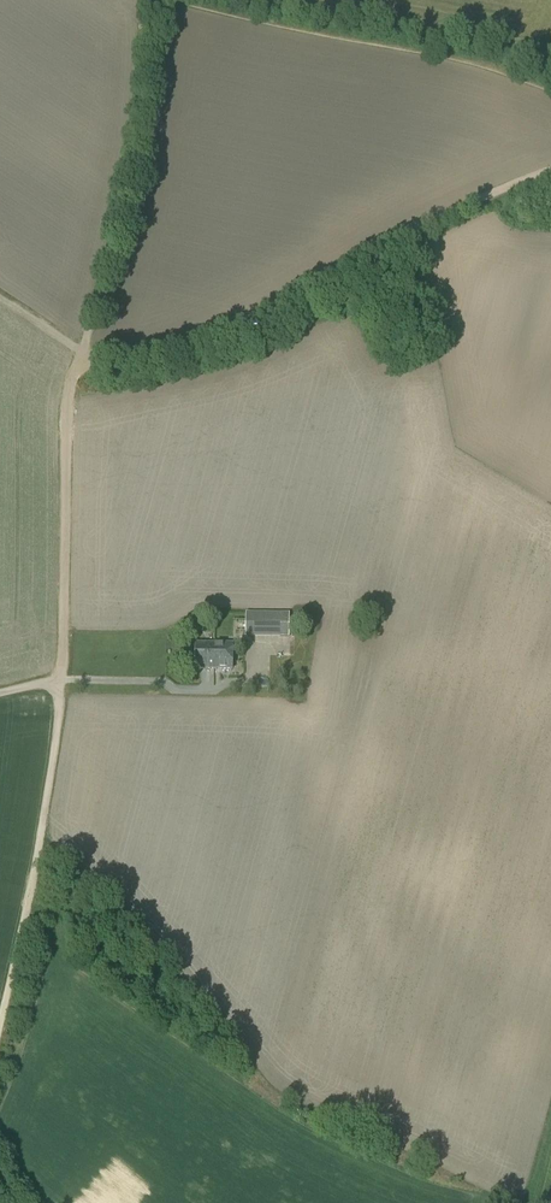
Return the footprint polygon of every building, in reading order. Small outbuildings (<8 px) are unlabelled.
[(254,625),(254,612),(245,612),(245,637),(252,637),(252,625),(254,625)] [(137,638),(129,644),(136,652),(144,646),(137,638)] [(216,670),(216,643),(198,643),(197,670),(216,670)] [(216,643),(216,670),(234,670),(235,643),(216,643)]
